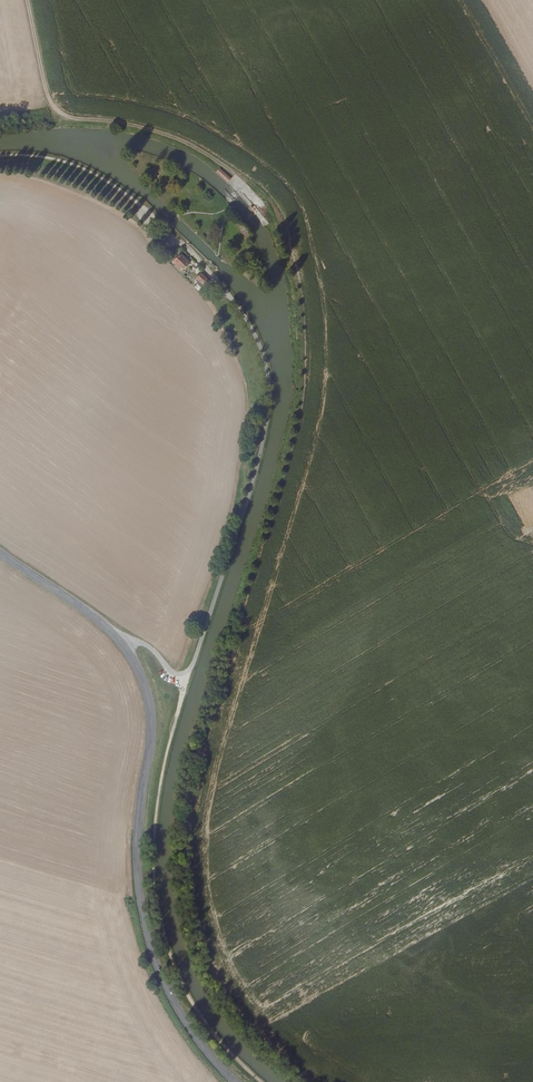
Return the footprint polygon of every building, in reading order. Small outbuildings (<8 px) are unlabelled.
[(214,162),(211,165),(221,174),(224,170),(214,162)] [(175,247),(163,236),(158,242),(169,253),(175,247)] [(180,250),(171,259),(180,268),(188,259),(180,250)] [(203,282),(207,278),(200,271),(195,276),(203,282)]
